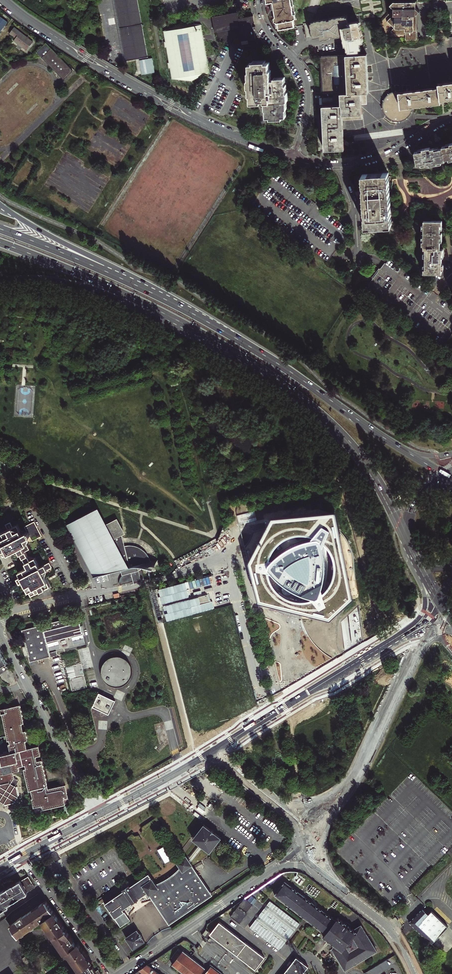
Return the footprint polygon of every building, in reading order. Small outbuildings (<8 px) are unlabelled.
[(124,62),(136,60),(139,59),(148,58),(137,0),(113,0),(124,62)] [(291,0),(267,0),(268,3),(272,2),(273,2),(277,23),(278,24),(278,29),(279,29),(284,28),(289,28),(294,27),(293,21),(295,20),(291,0)] [(359,54),(359,50),(361,49),(360,43),(362,43),(361,41),(363,41),(359,23),(358,23),(356,14),(362,13),(360,0),(355,0),(303,9),(302,0),(291,0),(295,20),(293,21),(294,27),(304,25),(303,23),(310,22),(312,38),(319,37),(320,40),(326,39),(325,37),(329,37),(331,36),(334,36),(334,38),(340,37),(341,43),(343,42),(344,46),(345,51),(346,51),(346,55),(359,54)] [(355,0),(302,0),(303,9),(355,0)] [(406,40),(417,40),(416,14),(420,11),(416,7),(416,1),(413,1),(413,0),(395,0),(395,1),(394,1),(391,5),(394,8),(394,11),(393,11),(393,12),(394,12),(394,14),(393,14),(393,15),(391,18),(390,17),(390,18),(387,21),(388,22),(391,25),(390,25),(391,25),(394,28),(390,31),(391,32),(391,31),(394,35),(395,35),(397,35),(398,35),(402,35),(404,35),(405,35),(406,40)] [(217,32),(219,41),(219,40),(239,37),(239,38),(240,38),(241,42),(241,41),(251,40),(255,40),(254,29),(253,29),(252,23),(254,23),(253,16),(239,18),(237,12),(237,13),(233,13),(232,13),(228,14),(227,14),(223,15),(222,15),(217,16),(217,15),(217,16),(212,17),(212,16),(215,33),(215,32),(217,32)] [(192,82),(192,80),(197,78),(198,80),(197,78),(202,75),(203,77),(204,77),(203,75),(208,72),(210,72),(208,72),(208,67),(210,67),(209,66),(207,67),(207,62),(209,62),(209,61),(207,62),(206,57),(208,56),(206,56),(205,51),(207,51),(205,51),(204,46),(206,46),(204,46),(203,41),(205,41),(205,40),(203,41),(202,36),(204,35),(202,35),(201,31),(203,30),(201,30),(200,25),(202,25),(200,25),(195,24),(195,22),(194,22),(194,24),(188,24),(188,22),(188,24),(182,23),(182,21),(181,21),(181,23),(176,26),(175,24),(174,24),(175,26),(170,28),(169,27),(170,29),(165,31),(162,31),(163,32),(165,32),(165,36),(163,37),(165,37),(166,41),(164,42),(165,48),(167,47),(168,52),(166,52),(166,53),(168,53),(169,57),(167,58),(169,58),(170,63),(168,63),(169,69),(171,68),(172,73),(170,74),(172,74),(173,78),(170,79),(171,79),(173,79),(179,79),(179,82),(179,79),(185,80),(185,82),(185,80),(191,80),(192,82)] [(14,41),(26,51),(32,42),(14,27),(9,34),(15,39),(14,41)] [(6,33),(1,39),(6,43),(11,37),(6,33)] [(46,43),(36,52),(63,80),(73,71),(46,43)] [(322,106),(324,151),(344,150),(343,120),(362,119),(362,105),(367,104),(366,99),(366,93),(368,93),(367,74),(366,54),(359,54),(346,55),(323,56),(321,57),(320,58),(320,59),(322,92),(322,93),(322,98),(320,98),(320,105),(333,104),(333,106),(322,106)] [(152,58),(139,61),(142,74),(142,75),(155,73),(152,58)] [(272,96),(271,79),(271,70),(270,70),(269,62),(266,62),(253,63),(249,63),(250,71),(249,71),(249,78),(248,78),(248,87),(249,87),(249,94),(251,94),(251,102),(261,102),(261,100),(265,100),(265,101),(271,101),(271,96),(272,96)] [(274,79),(271,79),(272,96),(271,96),(271,101),(265,101),(265,109),(266,109),(266,117),(270,117),(282,116),(286,116),(286,108),(287,108),(286,101),(288,101),(287,93),(286,93),(286,85),(285,85),(285,77),(274,77),(274,79)] [(439,88),(441,99),(442,98),(443,98),(443,99),(444,98),(449,97),(451,97),(451,83),(450,81),(446,81),(446,84),(438,85),(439,85),(438,85),(438,86),(439,86),(439,87),(438,87),(439,89),(439,88)] [(417,105),(420,104),(418,91),(411,92),(411,91),(407,91),(408,91),(408,88),(406,88),(407,90),(399,91),(401,108),(409,107),(413,107),(413,105),(415,105),(417,105),(418,105),(417,105)] [(427,90),(418,91),(420,104),(422,104),(424,104),(425,104),(436,102),(437,103),(437,102),(439,102),(441,102),(440,100),(441,100),(441,99),(439,88),(439,89),(431,90),(431,88),(427,89),(427,90)] [(409,107),(401,108),(399,91),(395,92),(388,94),(383,100),(382,109),(385,115),(388,118),(391,120),(399,121),(407,118),(411,112),(410,111),(409,107)] [(449,144),(450,145),(446,146),(442,147),(442,148),(438,149),(434,150),(434,148),(432,149),(430,149),(430,147),(422,149),(422,150),(418,151),(415,152),(417,164),(421,164),(425,163),(425,165),(429,164),(429,165),(437,164),(437,163),(441,162),(444,161),(444,159),(448,159),(451,158),(451,143),(449,144)] [(365,224),(365,227),(371,227),(371,225),(377,223),(377,224),(379,224),(379,223),(386,224),(386,226),(391,225),(391,222),(392,222),(392,221),(391,221),(389,180),(389,177),(390,177),(390,176),(389,176),(388,173),(383,173),(383,175),(376,176),(375,176),(368,176),(368,174),(362,174),(362,178),(361,178),(362,178),(362,181),(361,181),(361,182),(362,182),(362,185),(363,185),(363,188),(363,202),(364,213),(365,213),(365,216),(364,216),(364,219),(364,220),(365,223),(364,223),(364,224),(365,224)] [(423,269),(423,273),(442,273),(442,269),(442,265),(442,257),(442,253),(443,253),(443,251),(443,249),(440,249),(440,241),(440,237),(442,237),(442,232),(440,232),(440,229),(440,225),(442,225),(442,220),(423,220),(423,225),(423,229),(423,237),(423,241),(422,241),(422,245),(423,245),(423,249),(425,249),(425,253),(425,257),(425,265),(425,269),(423,269)] [(441,347),(444,342),(445,343),(447,340),(449,341),(451,338),(451,337),(451,336),(451,306),(439,296),(436,294),(390,259),(385,264),(384,263),(382,266),(371,281),(368,284),(369,285),(366,290),(441,347)] [(100,507),(70,523),(96,575),(93,576),(93,577),(100,575),(100,576),(112,574),(111,572),(122,569),(124,574),(122,575),(121,576),(120,578),(119,579),(119,581),(119,582),(119,584),(120,585),(129,583),(130,583),(132,584),(134,584),(134,583),(141,581),(139,571),(140,571),(139,565),(158,560),(151,561),(150,557),(147,553),(143,550),(139,547),(133,545),(129,545),(125,546),(122,535),(126,533),(118,518),(109,523),(100,507)] [(336,512),(273,517),(249,563),(259,600),(331,618),(353,597),(351,580),(353,573),(354,564),(354,558),(352,550),(349,543),(345,537),(341,531),(336,512)] [(1,551),(2,553),(4,556),(13,551),(18,548),(20,553),(21,555),(22,557),(28,568),(18,573),(21,577),(16,580),(19,584),(23,582),(31,596),(41,591),(44,589),(49,587),(50,586),(46,580),(45,577),(42,572),(47,569),(52,567),(49,562),(40,567),(35,558),(30,560),(28,555),(25,551),(30,548),(27,544),(25,539),(30,536),(32,541),(42,536),(34,522),(25,527),(27,531),(22,534),(20,529),(17,524),(13,527),(10,522),(5,525),(8,529),(0,534),(0,537),(1,539),(0,540),(0,552),(1,551)] [(69,618),(23,630),(31,662),(58,655),(57,651),(85,643),(83,637),(84,637),(81,622),(74,623),(74,622),(72,620),(70,621),(69,618)] [(87,687),(81,664),(66,667),(72,691),(87,687)] [(100,693),(94,706),(110,714),(117,700),(100,693)] [(0,709),(0,713),(0,715),(2,714),(10,752),(0,754),(0,801),(6,805),(15,803),(20,794),(17,785),(16,784),(11,782),(14,777),(12,771),(19,770),(18,766),(25,765),(25,768),(23,768),(28,791),(31,790),(32,798),(31,798),(33,807),(42,806),(42,810),(65,805),(65,803),(69,802),(65,785),(48,788),(41,760),(36,761),(36,756),(40,755),(38,746),(26,748),(25,740),(27,740),(25,730),(23,731),(21,723),(23,723),(19,705),(0,709)] [(222,836),(204,823),(194,838),(201,843),(204,846),(211,851),(222,836)] [(204,846),(201,843),(191,857),(193,860),(204,846)] [(191,857),(189,854),(179,861),(182,866),(176,872),(170,876),(166,879),(161,881),(159,882),(154,874),(151,871),(145,875),(133,884),(132,882),(125,887),(126,888),(106,902),(117,917),(116,918),(122,926),(131,920),(124,909),(130,902),(134,898),(135,901),(142,897),(140,894),(144,892),(148,891),(149,892),(171,923),(215,892),(196,864),(193,860),(191,857)] [(28,877),(27,877),(21,881),(20,880),(19,881),(13,885),(13,884),(7,887),(8,888),(0,892),(1,894),(0,895),(0,913),(1,912),(3,911),(2,910),(4,909),(9,906),(7,904),(12,902),(14,901),(14,902),(16,901),(17,900),(16,899),(18,898),(27,893),(27,892),(32,889),(34,888),(28,877)] [(274,883),(275,882),(274,879),(260,888),(264,894),(274,888),(274,887),(276,886),(274,883)] [(336,920),(284,881),(274,895),(325,934),(324,936),(335,945),(332,949),(345,970),(377,951),(361,925),(352,930),(337,918),(336,920)] [(256,899),(251,896),(248,901),(244,899),(231,917),(240,923),(247,914),(246,913),(256,899)] [(135,901),(134,898),(130,902),(124,909),(135,901)] [(299,924),(269,901),(249,927),(279,950),(299,924)] [(10,926),(18,937),(27,931),(30,929),(42,921),(44,925),(47,928),(48,930),(55,940),(57,943),(58,945),(64,953),(66,952),(75,965),(77,969),(79,971),(75,973),(100,973),(97,970),(94,973),(88,965),(90,964),(90,962),(89,961),(88,960),(86,956),(83,951),(82,951),(77,944),(75,945),(72,940),(69,935),(68,935),(61,924),(58,919),(57,919),(45,902),(34,909),(22,917),(17,920),(17,921),(10,926)] [(448,927),(431,911),(428,914),(422,908),(409,922),(431,944),(448,927)] [(264,957),(219,923),(210,934),(255,969),(264,957)] [(147,941),(138,928),(127,937),(135,949),(147,941)] [(178,949),(171,958),(175,961),(172,965),(184,973),(223,973),(212,966),(206,973),(204,970),(205,968),(183,951),(182,952),(178,949)] [(296,957),(283,973),(302,973),(308,966),(296,957)] [(147,965),(140,970),(145,973),(159,973),(147,965)]
